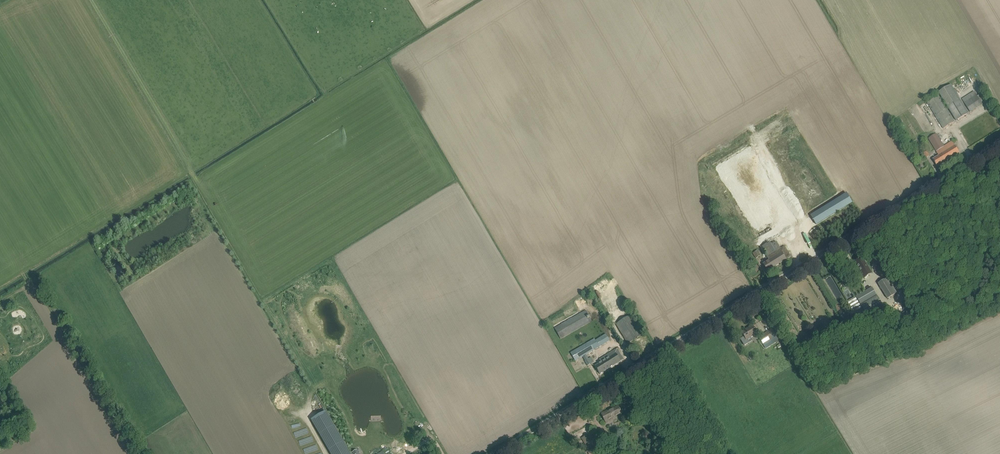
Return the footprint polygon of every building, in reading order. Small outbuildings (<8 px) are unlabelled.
[(939,93),(957,121),(969,113),(951,85),(939,93)] [(982,104),(977,95),(974,91),(962,99),(970,112),(982,104)] [(927,103),(943,129),(955,122),(939,96),(927,103)] [(768,144),(804,212),(817,204),(820,202),(823,206),(829,203),(827,199),(825,200),(822,195),(818,190),(819,189),(819,190),(820,189),(809,168),(811,166),(810,165),(808,166),(807,165),(805,161),(808,159),(809,158),(811,157),(797,131),(784,138),(778,125),(774,122),(779,132),(775,128),(771,130),(776,140),(768,144)] [(936,134),(929,138),(936,151),(944,146),(936,134)] [(939,156),(933,159),(938,167),(960,153),(952,141),(944,146),(936,151),(939,156)] [(751,150),(749,147),(733,155),(735,159),(751,150)] [(729,164),(717,171),(758,245),(775,236),(762,212),(767,209),(779,232),(796,223),(755,149),(735,159),(732,154),(725,158),(729,164)] [(846,194),(811,216),(816,225),(852,203),(846,194)] [(762,246),(768,256),(771,254),(766,244),(762,246)] [(771,254),(768,256),(766,257),(769,260),(763,264),(765,267),(767,271),(791,257),(788,252),(784,246),(771,254)] [(752,253),(756,258),(761,255),(758,250),(752,253)] [(872,273),(865,262),(862,258),(856,262),(857,264),(856,265),(858,269),(864,278),(872,273)] [(642,333),(631,315),(632,314),(606,272),(590,282),(628,343),(642,334),(643,334),(642,333)] [(878,283),(887,298),(896,293),(887,278),(878,283)] [(871,287),(856,296),(860,304),(876,294),(871,287)] [(555,328),(561,339),(592,321),(586,311),(555,328)] [(748,329),(742,333),(742,332),(742,333),(744,337),(741,339),(745,346),(748,343),(746,340),(757,333),(752,326),(748,329)] [(779,341),(771,330),(758,338),(766,350),(779,341)] [(570,353),(575,361),(586,355),(588,358),(596,354),(589,342),(570,353)] [(623,359),(621,355),(617,349),(599,359),(601,362),(595,366),(600,374),(620,361),(623,359)] [(593,362),(591,357),(585,361),(587,365),(593,362)] [(622,415),(618,407),(602,415),(605,421),(612,417),(613,419),(622,415)] [(326,412),(311,420),(331,453),(350,453),(326,412)] [(307,423),(293,432),(306,453),(325,453),(307,423)] [(140,440),(133,429),(130,430),(138,442),(140,440)] [(594,453),(595,453),(598,452),(589,437),(587,434),(581,438),(589,450),(591,449),(594,453)] [(377,453),(404,453),(408,452),(402,441),(377,453)]
